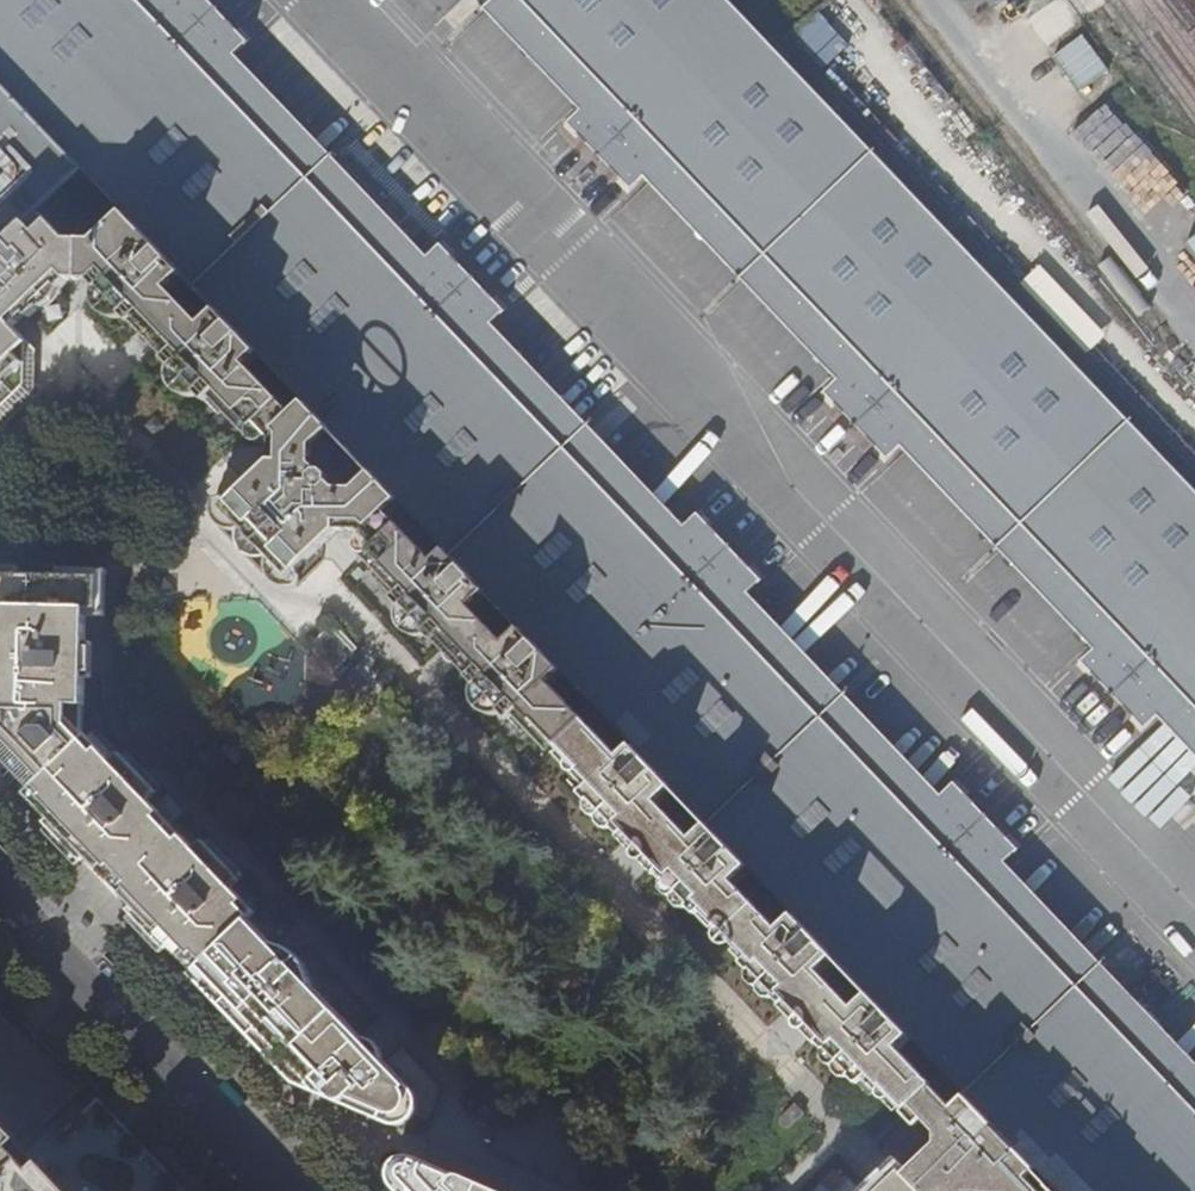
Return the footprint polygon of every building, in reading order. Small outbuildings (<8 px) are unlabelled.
[(85,163),(179,269),(217,307),(254,345),(302,397),(402,500),(449,549),(486,590),(525,629),(561,666),(596,704),(633,741),(673,784),(708,821),(748,862),(795,911),(835,953),(871,989),(909,1032),(946,1071),(1061,1190),(1194,1190),(1194,1056),(1009,860),(1013,856),(1002,844),(1009,836),(970,794),(962,802),(949,789),(944,793),(752,592),(756,587),(764,579),(710,523),(702,532),(691,520),(685,524),(494,323),(498,320),(486,308),(496,300),(453,257),(444,264),(432,253),(429,256),(237,56),(242,52),(230,40),(240,32),(209,0),(0,0),(0,76),(85,163)] [(581,109),(577,113),(589,126),(580,134),(621,176),(629,169),(642,181),(646,178),(708,243),(836,378),(832,382),(845,396),(836,403),(878,447),(886,438),(897,450),(902,446),(1094,647),(1090,651),(1102,664),(1094,673),(1135,716),(1143,708),(1155,721),(1159,717),(1194,754),(1194,487),(763,34),(730,0),(477,0),(581,109)] [(996,0),(959,0),(972,17),(996,0)] [(251,43),(240,32),(230,40),(242,52),(251,43)] [(25,220),(81,167),(85,163),(0,76),(0,244),(25,220)] [(1108,101),(1095,83),(1078,94),(1092,112),(1108,101)] [(568,122),(580,134),(589,126),(577,113),(568,122)] [(179,269),(85,163),(81,167),(85,171),(123,210),(93,239),(82,239),(81,280),(85,280),(97,285),(132,321),(136,317),(169,351),(164,356),(174,366),(176,363),(198,385),(197,391),(205,399),(217,388),(228,402),(262,436),(272,437),(271,458),(223,505),(288,574),(338,527),(360,530),(359,558),(368,548),(392,574),(405,588),(393,598),(400,606),(405,606),(425,625),(426,632),(433,639),(439,634),(474,669),(468,676),(473,681),(479,683),(496,702),(508,718),(520,708),(531,721),(554,745),(584,716),(548,677),(561,666),(525,629),(508,646),(471,605),(486,590),(449,549),(436,560),(390,511),(402,500),(302,397),(292,407),(242,357),(254,345),(217,307),(201,322),(163,284),(179,269)] [(633,189),(642,181),(629,169),(621,176),(633,189)] [(24,387),(25,363),(8,347),(22,337),(12,326),(26,313),(30,316),(39,309),(36,306),(52,290),(68,281),(81,280),(82,239),(68,239),(44,214),(32,225),(25,220),(0,244),(0,409),(24,387)] [(439,243),(432,253),(444,264),(453,257),(439,243)] [(507,312),(496,300),(486,308),(498,320),(507,312)] [(823,389),(836,403),(845,396),(832,382),(823,389)] [(217,388),(205,399),(217,411),(228,402),(217,388)] [(164,422),(152,410),(142,421),(153,431),(164,422)] [(889,459),(897,450),(886,438),(878,447),(889,459)] [(0,570),(0,738),(7,739),(35,766),(30,771),(38,780),(30,788),(53,810),(47,818),(68,840),(77,832),(86,845),(139,899),(131,906),(152,929),(159,922),(170,933),(201,965),(252,917),(259,911),(234,884),(241,877),(203,838),(195,845),(149,797),(156,789),(120,751),(112,757),(87,732),(76,720),(75,701),(83,700),(86,606),(96,606),(98,573),(65,573),(65,577),(12,574),(12,570),(0,570)] [(405,588),(392,574),(380,584),(393,598),(405,588)] [(439,634),(433,639),(468,676),(474,669),(439,634)] [(1081,659),(1094,673),(1102,664),(1090,651),(1081,659)] [(520,708),(508,718),(520,731),(531,721),(520,708)] [(1146,728),(1155,721),(1143,708),(1135,716),(1146,728)] [(905,1111),(934,1084),(896,1045),(909,1032),(871,989),(854,1007),(818,969),(835,953),(795,911),(778,928),(730,879),(748,862),(708,821),(691,838),(657,800),(673,784),(633,741),(620,754),(584,716),(554,745),(577,769),(589,782),(580,792),(588,802),(593,799),(613,823),(611,825),(622,835),(626,829),(661,866),(656,871),(664,880),(666,876),(689,900),(687,905),(695,914),(701,907),(715,921),(714,922),(730,938),(748,956),(743,962),(750,970),(752,968),(776,992),(774,996),(782,1004),(786,999),(822,1036),(818,1041),(825,1048),(829,1046),(851,1070),(848,1074),(857,1082),(868,1071),(882,1087),(905,1111)] [(94,724),(87,732),(112,757),(120,751),(94,724)] [(589,782),(577,769),(566,779),(580,792),(589,782)] [(957,782),(949,789),(962,802),(970,794),(957,782)] [(68,840),(47,818),(44,820),(75,852),(78,850),(68,840)] [(626,829),(622,835),(656,871),(661,866),(626,829)] [(68,840),(78,850),(86,845),(77,832),(68,840)] [(1021,848),(1009,836),(1002,844),(1013,856),(1021,848)] [(86,845),(78,850),(131,906),(139,899),(86,845)] [(152,929),(131,906),(128,909),(150,930),(160,941),(163,939),(152,929)] [(701,907),(695,914),(708,927),(714,922),(715,921),(701,907)] [(286,953),(252,917),(201,965),(194,972),(302,1085),(393,1121),(407,1121),(418,1108),(415,1090),(383,1054),(375,1042),(367,1038),(309,978),(307,966),(295,952),(286,953)] [(152,929),(163,939),(170,933),(159,922),(152,929)] [(163,939),(194,972),(201,965),(170,933),(163,939)] [(748,956),(730,938),(725,944),(743,962),(748,956)] [(293,1082),(302,1085),(194,972),(192,975),(293,1082)] [(44,1128),(40,1123),(85,1080),(0,992),(0,1169),(44,1128)] [(782,1004),(818,1041),(822,1036),(786,999),(782,1004)] [(872,1096),(882,1087),(868,1071),(857,1082),(872,1096)] [(946,1071),(934,1084),(905,1111),(904,1113),(917,1125),(926,1118),(937,1129),(938,1143),(907,1171),(926,1190),(1061,1190),(946,1071)] [(97,1094),(53,1135),(44,1128),(0,1169),(0,1190),(189,1190),(97,1094)] [(478,1180),(433,1167),(408,1159),(394,1166),(389,1177),(403,1190),(502,1190),(478,1180)] [(907,1171),(898,1162),(881,1178),(868,1190),(926,1190),(907,1171)] [(389,1177),(388,1181),(398,1190),(403,1190),(389,1177)]
